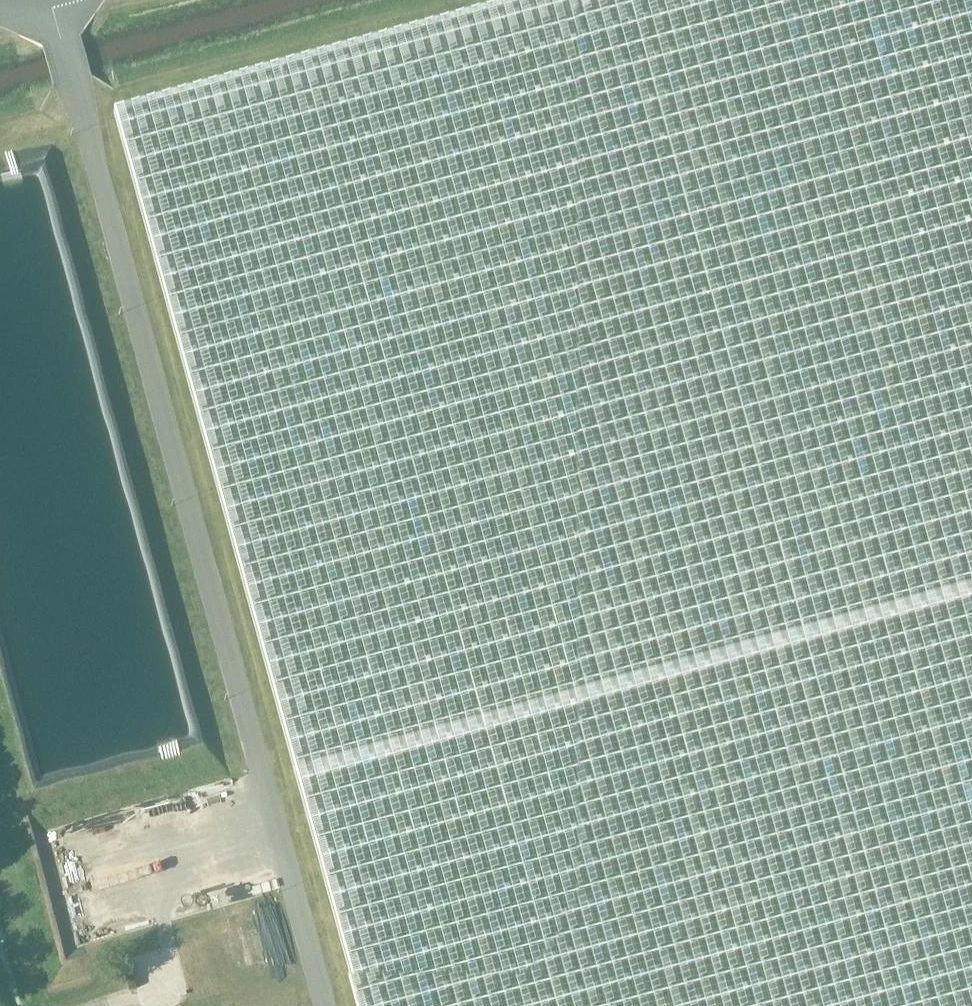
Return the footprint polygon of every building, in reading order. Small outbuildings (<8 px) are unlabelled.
[(113,111),(358,1005),(971,1005),(971,0),(519,0),(113,111)]
